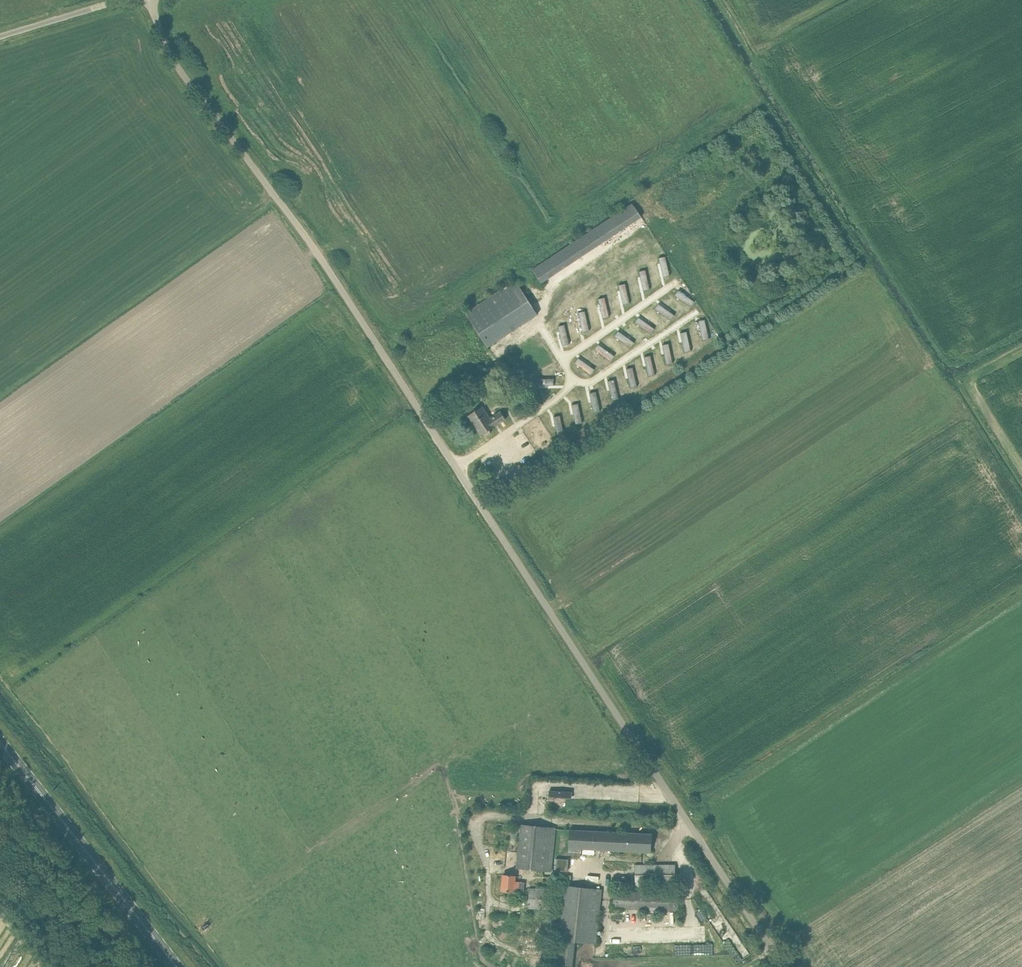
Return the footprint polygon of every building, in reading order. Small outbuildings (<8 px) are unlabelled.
[(532,269),(541,283),(642,217),(633,203),(532,269)] [(671,258),(664,259),(668,279),(675,278),(671,258)] [(652,270),(646,271),(650,291),(657,289),(652,270)] [(538,314),(516,280),(465,313),(488,347),(538,314)] [(634,282),(628,283),(632,303),(639,301),(634,282)] [(683,290),(679,296),(696,307),(699,302),(683,290)] [(616,294),(610,295),(614,315),(620,313),(616,294)] [(665,302),(661,308),(677,319),(681,314),(665,302)] [(598,306),(591,307),(596,327),(602,325),(598,306)] [(647,314),(643,319),(659,331),(663,326),(647,314)] [(580,318),(573,319),(577,338),(584,337),(580,318)] [(711,320),(704,321),(709,340),(715,339),(711,320)] [(629,326),(625,331),(641,343),(645,337),(629,326)] [(693,331),(686,333),(690,352),(697,351),(693,331)] [(610,338),(606,343),(623,355),(627,349),(610,338)] [(675,343),(668,345),(672,364),(679,363),(675,343)] [(524,347),(524,356),(544,356),(544,347),(524,347)] [(592,350),(588,355),(605,367),(609,361),(592,350)] [(656,355),(650,357),(654,376),(661,375),(656,355)] [(638,367),(632,368),(636,388),(642,387),(638,367)] [(538,368),(538,377),(558,377),(558,368),(538,368)] [(620,379),(613,380),(618,400),(624,399),(620,379)] [(602,391),(595,392),(600,412),(606,410),(602,391)] [(584,403),(577,404),(581,424),(588,422),(584,403)] [(482,407),(469,416),(482,435),(483,434),(486,436),(490,433),(490,429),(506,419),(501,412),(500,412),(497,406),(486,413),(482,407)] [(565,415),(559,416),(563,436),(570,434),(565,415)] [(556,828),(521,824),(517,858),(521,859),(520,868),(551,871),(556,828)] [(652,834),(570,829),(568,855),(581,856),(581,849),(651,852),(652,834)] [(635,885),(675,884),(675,864),(635,865),(635,885)] [(523,893),(524,893),(525,882),(515,881),(515,875),(503,874),(502,891),(522,893),(523,893)] [(560,885),(554,938),(574,941),(596,943),(602,889),(570,886),(560,885)] [(548,889),(529,888),(528,908),(546,909),(548,889)] [(614,891),(613,909),(678,911),(678,893),(614,891)]
